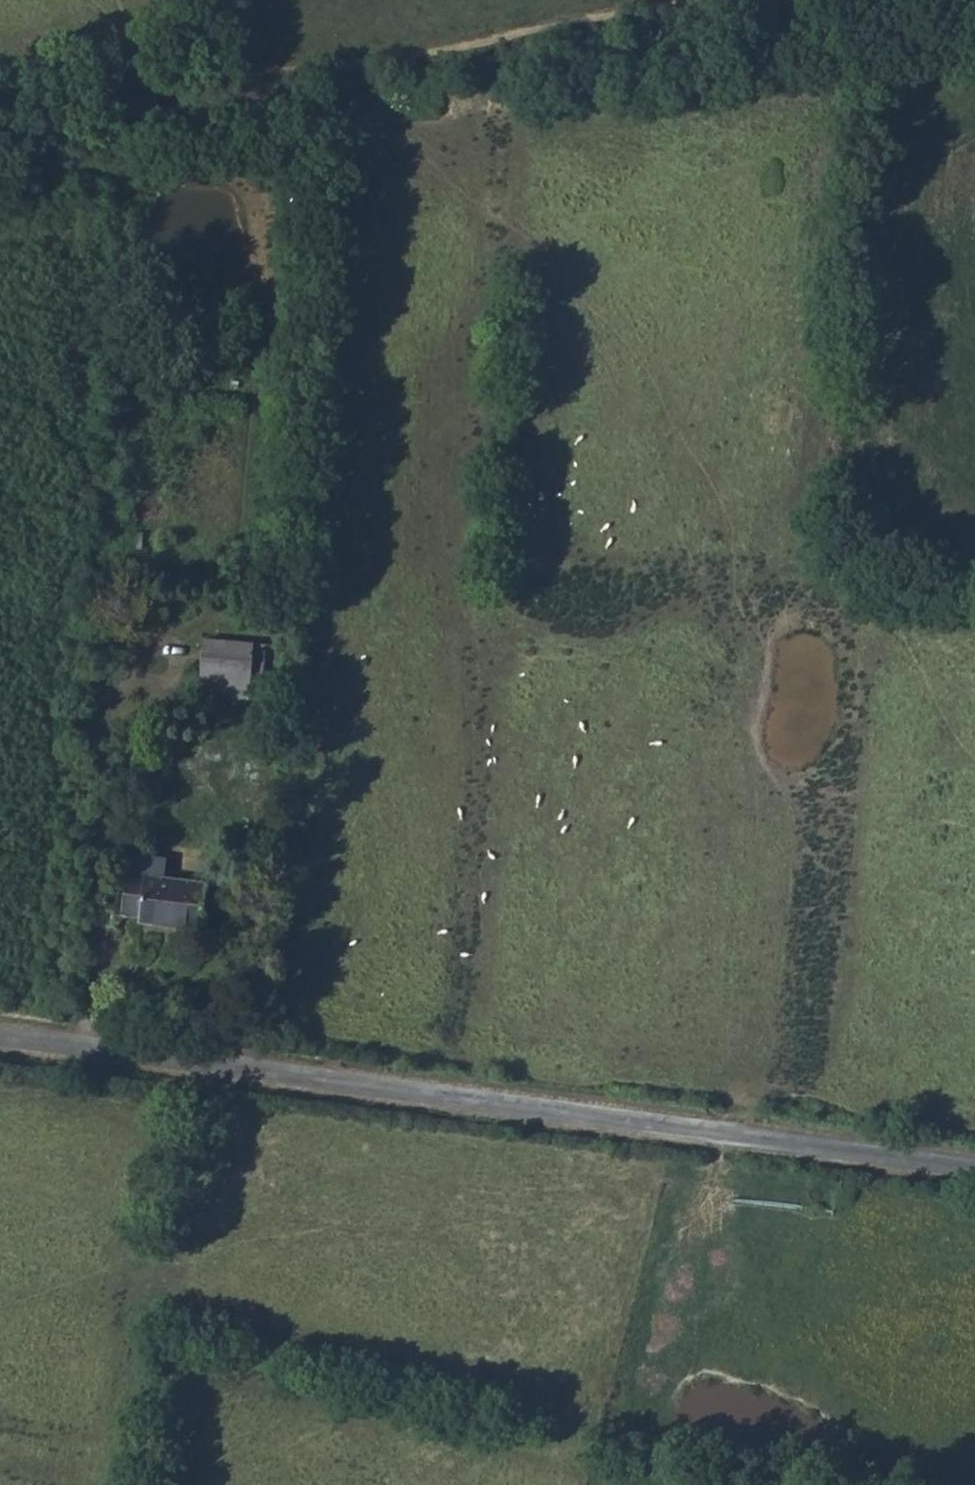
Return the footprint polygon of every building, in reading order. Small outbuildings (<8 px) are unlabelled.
[(195,682),(245,687),(253,612),(203,608),(195,682)] [(131,839),(129,859),(160,862),(161,842),(131,839)] [(160,862),(129,859),(122,859),(119,900),(136,901),(135,907),(200,912),(203,866),(160,862)]
